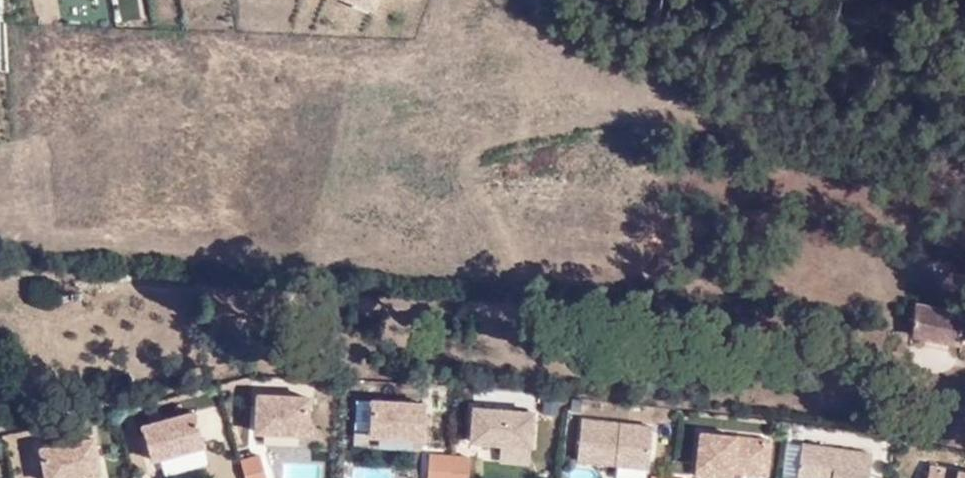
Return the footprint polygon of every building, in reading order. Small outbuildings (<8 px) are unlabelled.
[(368,17),(375,0),(322,0),(368,17)] [(959,342),(964,313),(914,304),(908,332),(959,342)] [(257,395),(256,432),(307,435),(309,398),(257,395)] [(369,436),(423,439),(425,404),(371,401),(369,436)] [(533,412),(474,408),(471,441),(531,446),(533,412)] [(151,460),(204,446),(194,412),(142,426),(151,460)] [(653,427),(581,419),(577,460),(648,468),(653,427)] [(770,439),(698,431),(694,467),(732,471),(732,465),(767,469),(770,439)] [(46,477),(72,477),(100,472),(93,438),(40,448),(46,477)] [(797,477),(869,477),(873,454),(802,444),(797,477)] [(449,456),(429,454),(427,477),(448,477),(449,456)] [(241,461),(246,477),(267,477),(260,455),(241,461)] [(449,456),(448,477),(468,477),(470,457),(449,456)] [(767,469),(732,465),(732,471),(766,475),(767,469)] [(927,477),(964,477),(964,473),(930,466),(927,477)] [(694,467),(693,474),(724,477),(731,477),(732,471),(694,467)]
